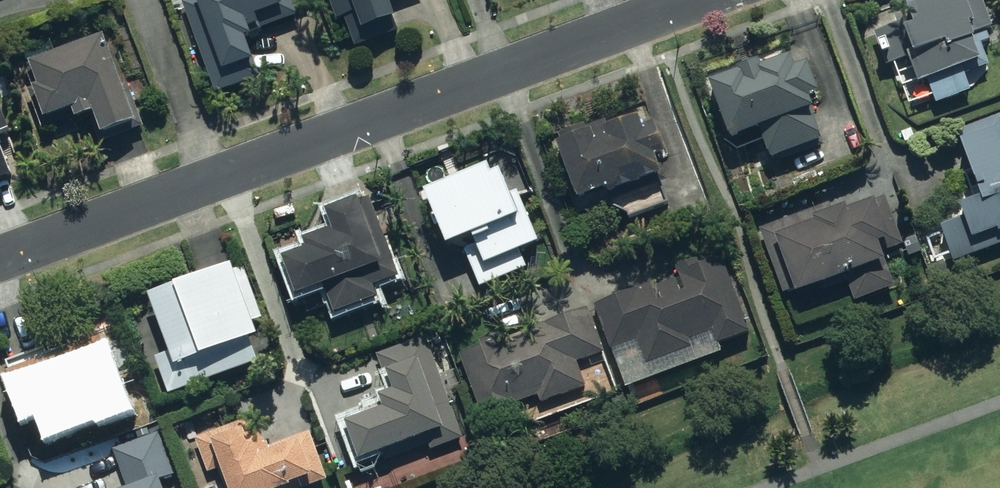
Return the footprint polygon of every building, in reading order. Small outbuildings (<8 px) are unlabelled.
[(217,98),(268,79),(251,35),(301,17),(295,0),(182,0),(217,98)] [(351,50),(408,30),(397,0),(334,0),(351,50)] [(985,0),(922,0),(908,5),(911,14),(877,26),(906,108),(936,97),(940,106),(978,93),(971,73),(997,63),(988,38),(997,34),(985,0)] [(97,113),(104,133),(140,120),(108,34),(24,65),(44,119),(75,107),(79,119),(97,113)] [(799,70),(793,51),(715,79),(737,140),(764,130),(774,159),(829,139),(813,96),(822,93),(812,65),(799,70)] [(655,120),(647,97),(548,132),(580,221),(612,210),(619,230),(687,206),(671,161),(678,159),(664,117),(655,120)] [(962,264),(999,251),(999,115),(961,129),(985,196),(943,210),(962,264)] [(19,173),(0,122),(0,180),(19,173)] [(516,194),(505,161),(429,188),(448,242),(460,238),(477,288),(533,268),(526,248),(539,243),(521,192),(516,194)] [(848,277),(857,303),(900,288),(885,244),(898,240),(881,192),(766,233),(789,298),(848,277)] [(387,268),(361,196),(330,207),(339,231),(286,250),(302,295),(327,286),(337,314),(381,298),(373,273),(387,268)] [(627,386),(632,385),(639,405),(696,385),(688,365),(725,352),(723,344),(755,333),(728,257),(598,303),(627,386)] [(267,337),(240,262),(154,292),(175,351),(159,357),(172,392),(261,361),(254,342),(267,337)] [(464,353),(490,426),(522,414),(519,405),(541,397),(543,403),(588,387),(578,359),(605,349),(590,308),(464,353)] [(129,401),(104,332),(10,365),(27,414),(39,410),(49,439),(113,417),(110,408),(129,401)] [(348,417),(366,467),(466,432),(434,340),(382,358),(397,400),(348,417)] [(226,487),(302,487),(327,479),(312,435),(268,451),(256,418),(200,438),(212,472),(220,469),(226,487)] [(168,479),(176,477),(161,436),(113,453),(117,465),(50,487),(171,487),(168,479)]
